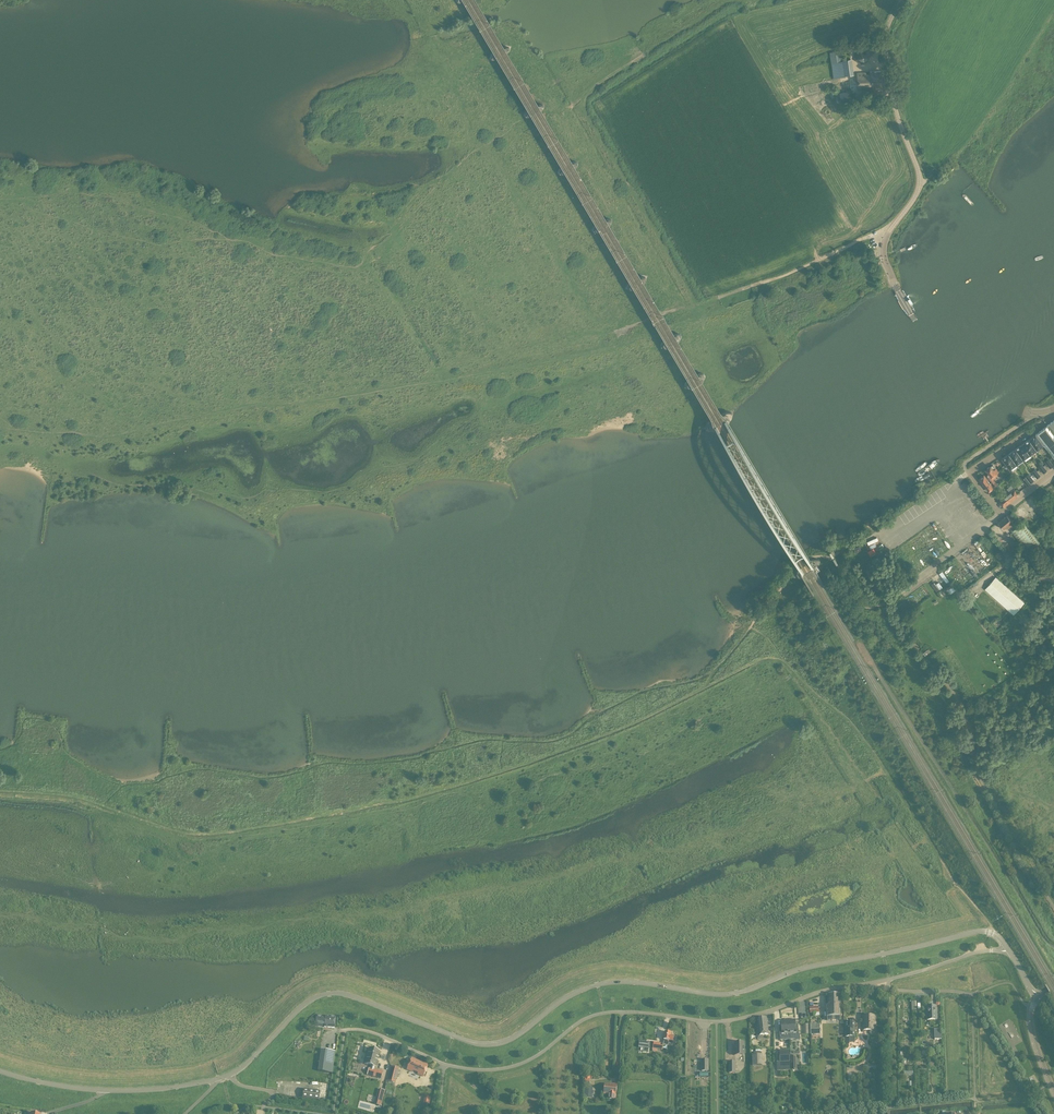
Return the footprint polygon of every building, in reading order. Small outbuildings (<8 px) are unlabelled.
[(857,49),(856,50),(853,49),(851,58),(855,58),(855,60),(862,64),(864,61),(869,57),(873,54),(869,47),(857,49)] [(495,61),(496,60),(507,54),(508,53),(509,52),(509,51),(509,50),(510,49),(509,49),(508,48),(506,48),(505,48),(504,49),(493,56),(492,56),(492,57),(491,58),(491,59),(491,60),(492,61),(493,61),(494,61),(495,61)] [(852,58),(843,59),(842,51),(830,52),(832,63),(834,78),(854,75),(852,58)] [(873,89),(882,89),(881,71),(870,71),(871,74),(866,74),(866,72),(858,73),(858,89),(867,89),(867,87),(871,86),(871,88),(873,88),(873,89)] [(848,91),(840,92),(841,102),(849,101),(848,91)] [(529,118),(530,118),(541,111),(542,110),(543,109),(543,108),(544,107),(544,106),(543,106),(542,105),(541,105),(539,106),(538,106),(527,113),(526,113),(526,114),(525,115),(525,116),(525,117),(525,118),(526,118),(527,118),(528,118),(529,118)] [(563,175),(564,175),(575,168),(576,167),(577,167),(577,166),(578,165),(578,164),(577,163),(576,163),(574,163),(573,163),(572,163),(561,170),(560,171),(559,172),(559,173),(559,174),(559,175),(560,175),(561,176),(562,176),(563,175)] [(597,233),(598,232),(609,225),(610,225),(611,224),(611,223),(612,222),(612,221),(611,220),(610,220),(609,220),(608,220),(607,220),(595,227),(594,228),(594,229),(593,229),(593,230),(593,231),(593,232),(594,233),(595,233),(596,233),(597,233)] [(631,290),(632,290),(643,283),(644,282),(645,281),(645,280),(646,279),(646,278),(645,278),(644,277),(643,277),(641,277),(640,278),(629,285),(628,285),(628,286),(627,287),(627,288),(627,289),(628,290),(629,290),(630,290),(631,290)] [(665,349),(666,348),(678,341),(679,340),(680,338),(681,337),(681,335),(679,334),(677,334),(676,334),(674,335),(663,342),(661,343),(661,344),(660,346),(660,348),(662,348),(663,349),(665,349)] [(689,389),(690,388),(702,381),(703,380),(704,378),(704,377),(704,375),(703,374),(701,374),(700,374),(698,375),(687,382),(685,383),(684,384),(684,386),(684,388),(686,388),(687,389),(689,389)] [(722,414),(710,422),(708,423),(707,424),(706,425),(706,426),(705,427),(705,429),(705,430),(706,431),(707,431),(709,432),(710,431),(712,431),(713,431),(714,430),(727,422),(728,422),(730,420),(730,419),(731,418),(732,417),(732,416),(732,414),(731,414),(729,413),(728,413),(726,413),(725,413),(723,414),(722,414)] [(1036,434),(1043,444),(1044,444),(1053,457),(1053,433),(1047,425),(1036,434)] [(1036,434),(1029,439),(1037,450),(1043,445),(1036,434)] [(1037,450),(1029,439),(1022,443),(1030,454),(1037,450)] [(1022,443),(1015,448),(1023,459),(1030,454),(1022,443)] [(1015,448),(1009,453),(1017,464),(1023,459),(1015,448)] [(1017,464),(1009,453),(1002,458),(1010,469),(1017,464)] [(1048,458),(1045,461),(1050,468),(1053,465),(1048,458)] [(1042,463),(1038,466),(1043,473),(1047,470),(1042,463)] [(983,476),(979,478),(989,491),(994,487),(993,487),(997,484),(993,478),(996,476),(995,475),(997,473),(999,472),(993,464),(986,469),(988,472),(987,472),(988,474),(984,477),(983,476)] [(1035,469),(1032,472),(1037,478),(1040,475),(1035,469)] [(1029,474),(1022,479),(1027,485),(1034,480),(1029,474)] [(1014,487),(998,499),(1004,507),(1018,496),(1014,487)] [(1007,515),(998,522),(1003,529),(1006,527),(1008,528),(1012,525),(1013,527),(1015,525),(1012,522),(1007,515)] [(870,546),(878,539),(875,537),(868,543),(870,546)] [(875,543),(868,547),(873,555),(880,550),(875,543)] [(810,561),(797,569),(796,570),(795,571),(794,572),(793,573),(792,575),(792,576),(792,577),(793,578),(795,579),(796,579),(798,579),(799,578),(800,578),(802,577),(814,569),(816,569),(817,568),(818,567),(819,565),(819,564),(819,563),(819,562),(818,561),(817,560),(815,560),(814,560),(812,560),(811,561),(810,561)] [(942,571),(939,573),(945,580),(946,582),(949,580),(948,578),(942,571)] [(996,577),(985,589),(1014,614),(1024,602),(996,577)] [(937,591),(943,587),(939,581),(936,583),(935,582),(932,583),(937,591)] [(828,998),(827,998),(827,1020),(827,1021),(840,1021),(840,1015),(840,995),(828,995),(828,998)] [(935,1012),(935,1006),(927,1006),(928,1012),(927,1012),(927,1020),(936,1020),(936,1012),(935,1012)] [(819,1007),(809,1007),(810,1013),(813,1013),(814,1016),(819,1015),(819,1007)] [(316,1014),(316,1023),(325,1024),(325,1027),(335,1028),(335,1022),(335,1017),(325,1016),(316,1014)] [(866,1022),(863,1022),(863,1030),(870,1030),(870,1033),(870,1034),(871,1034),(871,1035),(872,1035),(873,1035),(874,1035),(875,1035),(875,1034),(876,1034),(876,1033),(876,1016),(874,1016),(873,1015),(872,1015),(872,1014),(871,1014),(870,1014),(870,1015),(869,1015),(868,1015),(868,1016),(867,1016),(866,1016),(866,1022)] [(767,1018),(757,1019),(758,1026),(759,1030),(760,1036),(763,1035),(769,1034),(767,1018)] [(789,1040),(788,1020),(781,1021),(782,1028),(779,1029),(780,1029),(780,1040),(789,1040)] [(788,1020),(789,1040),(796,1039),(796,1036),(799,1036),(798,1027),(796,1027),(795,1020),(788,1020)] [(855,1022),(845,1022),(845,1045),(849,1044),(849,1038),(855,1037),(855,1022)] [(820,1024),(810,1024),(811,1035),(820,1035),(820,1024)] [(664,1040),(663,1044),(663,1045),(665,1045),(665,1044),(670,1044),(670,1043),(673,1043),(674,1037),(671,1036),(672,1033),(665,1032),(664,1040)] [(635,1041),(634,1047),(639,1047),(638,1050),(643,1050),(644,1041),(635,1041)] [(663,1045),(663,1044),(654,1042),(653,1048),(653,1051),(656,1051),(656,1049),(662,1050),(663,1045)] [(735,1051),(734,1051),(734,1055),(744,1055),(744,1043),(735,1043),(735,1051)] [(379,1058),(378,1057),(380,1051),(369,1048),(364,1064),(371,1066),(370,1068),(369,1068),(367,1075),(381,1079),(383,1072),(374,1069),(375,1067),(376,1067),(377,1060),(378,1061),(379,1058)] [(321,1050),(318,1071),(332,1073),(335,1052),(321,1050)] [(780,1062),(777,1062),(777,1071),(790,1070),(790,1051),(780,1052),(780,1062)] [(762,1055),(753,1056),(753,1067),(762,1066),(762,1055)] [(416,1071),(420,1061),(412,1057),(407,1069),(413,1072),(414,1070),(416,1071)] [(418,1074),(424,1076),(429,1064),(420,1061),(416,1071),(418,1072),(418,1074)] [(670,1061),(667,1066),(673,1070),(676,1066),(670,1061)] [(393,1065),(389,1082),(396,1083),(400,1067),(393,1065)] [(604,1085),(604,1090),(604,1091),(604,1094),(608,1094),(608,1099),(616,1100),(616,1096),(617,1085),(610,1084),(610,1085),(604,1085)] [(593,1091),(593,1088),(585,1087),(584,1097),(592,1097),(592,1094),(593,1094),(594,1091),(593,1091)] [(381,1105),(386,1090),(380,1088),(376,1104),(381,1105)] [(304,1089),(303,1098),(319,1100),(320,1091),(304,1089)]
